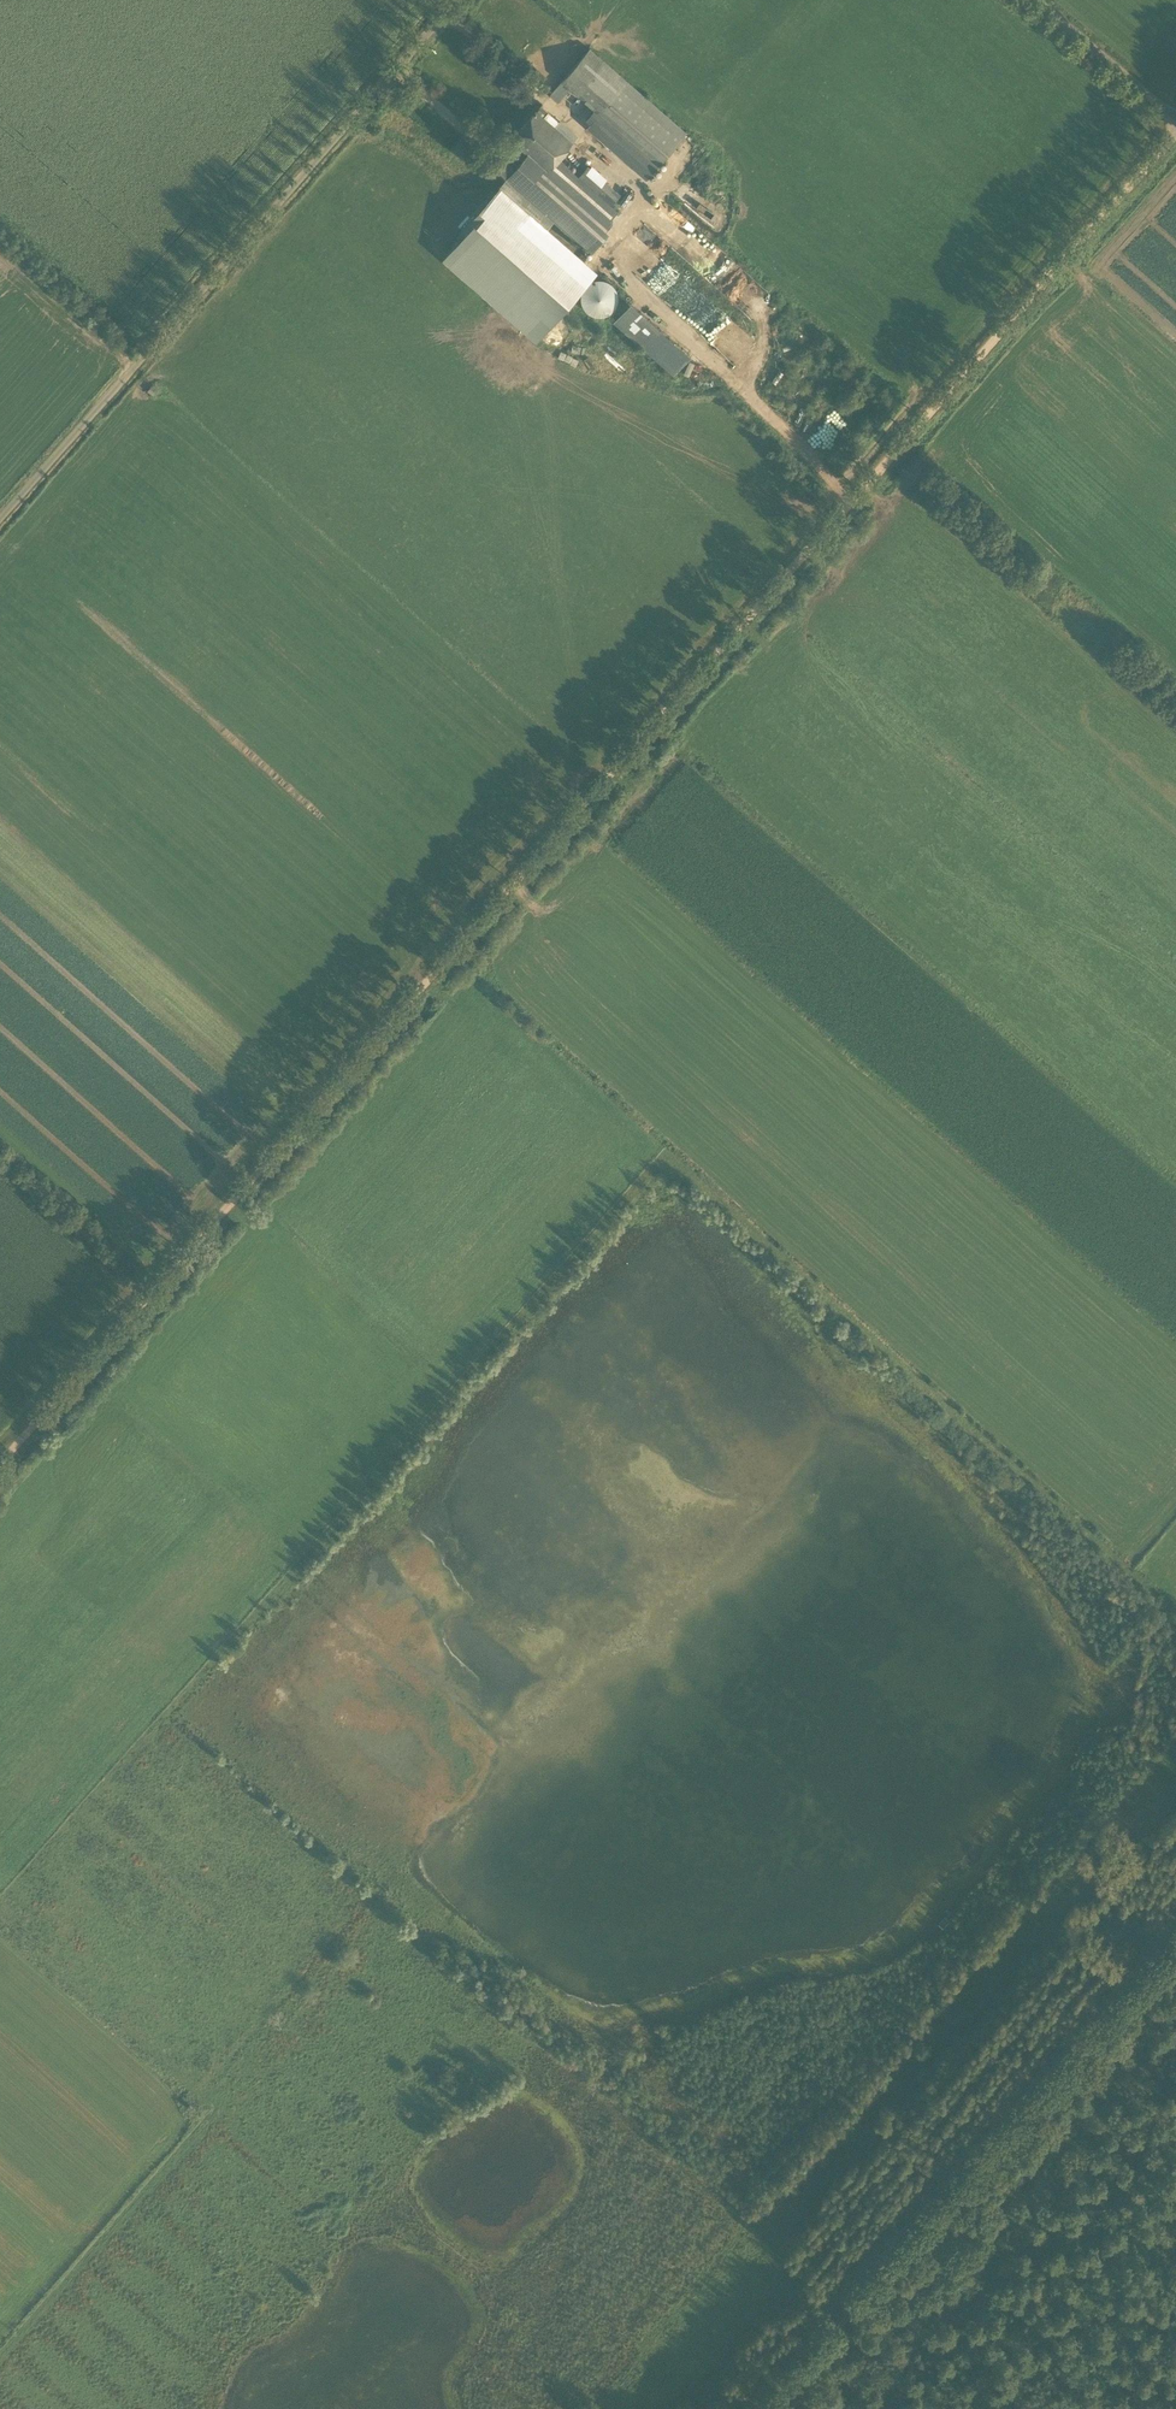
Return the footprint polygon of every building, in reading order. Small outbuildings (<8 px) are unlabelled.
[(687,133),(590,49),(562,81),(658,166),(687,133)] [(542,83),(548,77),(537,67),(531,73),(542,83)] [(572,143),(535,111),(511,139),(528,154),(515,169),(508,163),(499,173),(506,179),(497,190),(537,225),(547,215),(586,249),(618,211),(611,204),(620,193),(588,165),(579,176),(559,158),(572,143)] [(501,201),(444,267),(533,344),(590,279),(501,201)] [(582,304),(606,318),(622,291),(598,277),(582,304)] [(675,375),(694,353),(634,301),(615,322),(675,375)] [(560,351),(557,357),(576,365),(578,358),(560,351)] [(944,1927),(947,1924),(950,1920),(945,1916),(939,1923),(944,1927)]
